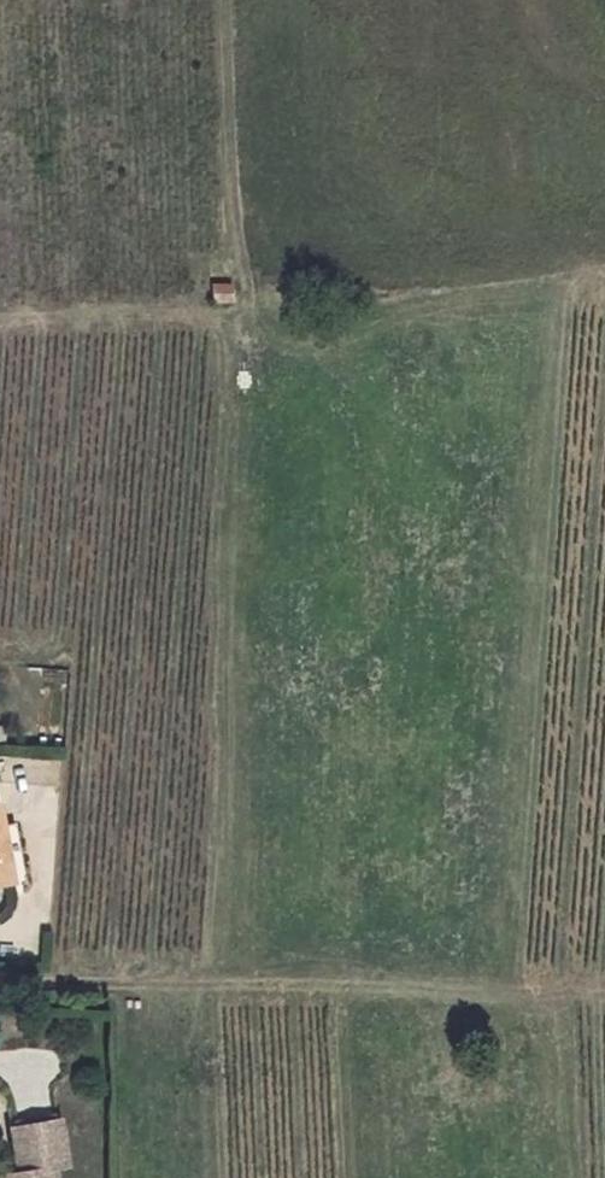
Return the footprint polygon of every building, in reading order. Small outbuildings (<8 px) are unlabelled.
[(211,301),(235,300),(234,279),(210,280),(211,301)] [(52,1162),(7,1169),(8,1177),(55,1177),(52,1162)]
